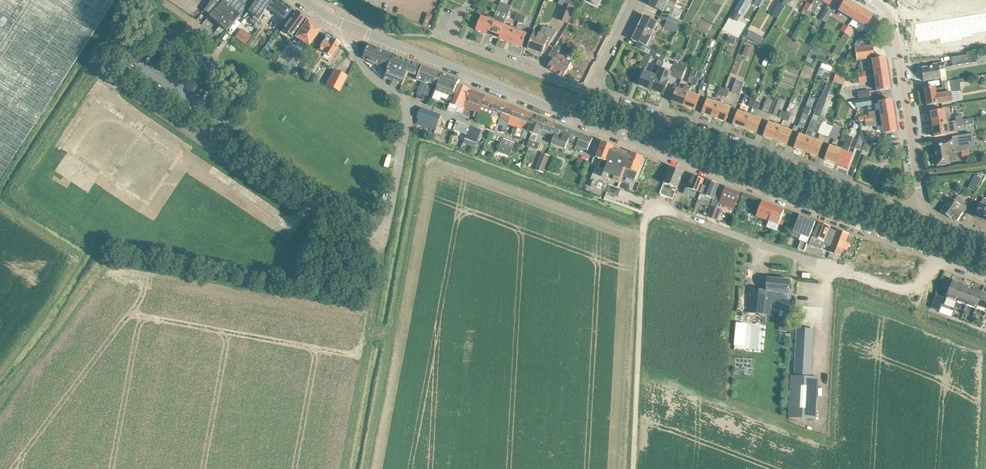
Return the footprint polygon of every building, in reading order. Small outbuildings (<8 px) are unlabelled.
[(34,126),(115,0),(0,0),(0,104),(34,126)] [(204,10),(210,15),(209,16),(226,31),(243,12),(243,11),(246,7),(243,5),(247,0),(211,0),(204,10)] [(248,12),(254,16),(253,18),(257,22),(263,14),(264,13),(266,11),(265,10),(267,7),(270,3),(272,0),(257,0),(248,12)] [(263,14),(280,26),(292,9),(279,0),(272,0),(270,3),(267,7),(265,10),(266,11),(264,13),(263,14)] [(558,20),(567,24),(569,20),(571,21),(578,9),(577,9),(580,4),(574,0),(566,0),(564,6),(558,20)] [(676,4),(668,0),(652,0),(649,5),(658,10),(663,12),(666,6),(674,9),(676,4)] [(734,11),(743,16),(752,0),(741,0),(734,11)] [(754,7),(759,10),(765,0),(759,0),(754,7)] [(786,7),(785,7),(789,0),(780,0),(778,3),(780,3),(773,16),(778,19),(786,7)] [(832,0),(814,0),(811,5),(805,16),(809,18),(812,14),(814,15),(822,1),(829,5),(831,2),(832,0)] [(860,7),(847,0),(846,0),(839,11),(853,19),(860,7)] [(805,16),(811,5),(807,2),(803,9),(804,10),(801,14),(805,16)] [(493,21),(487,35),(499,39),(504,25),(510,11),(499,6),(499,7),(496,13),(493,21)] [(866,27),(873,15),(860,7),(853,19),(866,27)] [(826,22),(832,11),(827,8),(820,19),(826,22)] [(306,19),(295,11),(289,19),(282,30),(293,38),(301,27),(306,19)] [(980,13),(969,15),(972,33),(982,31),(980,13)] [(680,28),(683,22),(670,15),(667,21),(680,28)] [(969,15),(958,16),(961,34),(972,33),(969,15)] [(493,21),(494,19),(488,16),(487,18),(482,16),(480,21),(476,30),(487,35),(493,21)] [(652,35),(658,23),(644,16),(638,28),(652,35)] [(958,16),(948,18),(950,36),(961,34),(958,16)] [(948,18),(937,19),(940,38),(950,36),(948,18)] [(253,35),(260,26),(249,19),(243,28),(253,35)] [(937,19),(926,21),(929,39),(940,38),(937,19)] [(313,25),(307,21),(296,38),(308,46),(310,43),(315,47),(323,36),(318,32),(319,30),(318,29),(318,27),(314,25),(313,25)] [(677,34),(680,28),(667,21),(664,27),(677,34)] [(915,28),(914,28),(915,36),(916,36),(917,41),(929,39),(926,21),(914,23),(915,28)] [(844,33),(848,27),(844,24),(840,31),(844,33)] [(516,30),(517,27),(511,25),(510,27),(504,25),(499,39),(510,44),(516,30)] [(522,30),(517,27),(516,30),(510,44),(522,48),(527,34),(522,32),(522,30)] [(549,46),(557,32),(543,27),(540,34),(535,32),(532,39),(528,49),(542,54),(546,43),(549,44),(548,45),(549,46)] [(849,36),(853,29),(848,27),(844,33),(849,36)] [(646,47),(652,35),(638,28),(632,40),(641,44),(646,47)] [(234,38),(245,45),(251,36),(241,29),(238,33),(234,38)] [(856,48),(863,47),(870,34),(864,30),(863,30),(863,31),(854,47),(856,48)] [(750,31),(747,38),(760,45),(761,46),(764,39),(750,31)] [(338,41),(335,39),(332,40),(331,40),(326,37),(315,53),(319,56),(321,53),(330,59),(339,45),(338,44),(339,44),(338,41)] [(393,57),(394,55),(368,44),(363,58),(386,69),(387,69),(393,57)] [(563,77),(568,68),(572,62),(558,54),(561,48),(556,45),(545,62),(550,65),(548,68),(563,77)] [(863,47),(856,48),(858,60),(865,59),(875,58),(873,45),(863,47)] [(663,62),(666,56),(653,50),(650,56),(652,56),(659,60),(663,62)] [(652,56),(650,56),(646,53),(640,66),(645,69),(652,56)] [(953,66),(976,62),(975,53),(969,54),(951,57),(953,66)] [(394,55),(385,74),(394,79),(400,66),(404,68),(407,61),(401,58),(394,55)] [(875,76),(889,73),(886,58),(876,60),(872,61),(875,76)] [(660,68),(663,62),(659,60),(658,59),(655,67),(654,66),(651,74),(644,71),(639,86),(651,90),(657,77),(660,68)] [(419,67),(407,61),(404,68),(400,66),(394,79),(403,83),(408,73),(415,77),(419,67)] [(676,78),(681,64),(674,62),(671,72),(669,76),(670,76),(676,78)] [(924,81),(933,80),(941,79),(940,70),(945,69),(944,63),(932,65),(933,67),(932,67),(922,68),(924,81)] [(681,80),(687,67),(681,64),(676,78),(681,80)] [(438,86),(443,73),(422,66),(417,80),(427,84),(428,83),(438,86)] [(671,72),(665,70),(660,68),(657,77),(651,90),(663,95),(669,81),(668,80),(670,76),(669,76),(671,72)] [(335,69),(326,85),(339,92),(347,76),(335,69)] [(694,77),(696,73),(696,71),(692,69),(687,83),(691,84),(694,77)] [(844,83),(845,79),(841,77),(843,73),(837,71),(834,79),(844,83)] [(453,97),(457,85),(460,80),(443,73),(438,86),(436,91),(453,97)] [(877,91),(881,90),(891,89),(889,73),(875,76),(877,91)] [(967,73),(953,73),(953,81),(967,81),(967,73)] [(740,95),(745,82),(736,79),(731,92),(740,95)] [(954,93),(952,80),(942,82),(943,88),(935,89),(935,87),(925,89),(927,106),(937,104),(953,102),(952,93),(954,93)] [(813,115),(811,120),(817,122),(818,122),(820,117),(827,101),(826,101),(832,85),(826,83),(821,98),(820,98),(813,115)] [(372,99),(378,87),(373,84),(366,96),(372,99)] [(461,113),(463,107),(470,90),(457,85),(453,97),(448,108),(461,113)] [(430,99),(435,88),(428,86),(424,97),(430,99)] [(683,106),(690,88),(684,86),(682,90),(677,88),(675,93),(671,102),(683,106)] [(695,111),(698,102),(700,97),(694,95),(695,92),(690,90),(690,88),(683,106),(695,111)] [(478,113),(479,112),(486,96),(470,90),(463,107),(475,112),(473,117),(477,118),(478,113)] [(503,114),(507,104),(486,96),(479,112),(493,118),(495,111),(502,114),(502,113),(503,114)] [(768,113),(773,101),(767,98),(762,111),(768,113)] [(854,109),(856,108),(872,105),(871,98),(855,101),(848,102),(854,109)] [(714,118),(720,102),(714,99),(713,102),(707,100),(706,104),(702,114),(714,118)] [(777,116),(782,101),(776,99),(770,114),(777,116)] [(865,120),(895,116),(893,101),(878,103),(880,111),(868,113),(869,114),(864,115),(864,116),(858,117),(859,121),(865,120)] [(725,123),(729,113),(731,109),(725,107),(726,104),(720,102),(714,118),(725,123)] [(34,126),(0,104),(0,178),(34,126)] [(508,124),(515,107),(507,104),(503,114),(502,113),(502,114),(500,121),(506,123),(502,132),(505,133),(509,124),(508,124)] [(515,136),(518,128),(525,111),(515,107),(508,124),(509,124),(514,126),(511,135),(515,136)] [(435,131),(440,116),(430,111),(421,108),(417,118),(419,119),(417,124),(435,131)] [(940,111),(930,112),(932,125),(950,122),(949,115),(945,116),(944,110),(940,111)] [(499,121),(500,121),(502,114),(495,111),(493,118),(491,122),(498,125),(499,121)] [(528,132),(534,115),(525,111),(518,128),(525,130),(522,138),(525,139),(528,132)] [(744,130),(751,113),(745,111),(744,114),(738,112),(736,116),(733,125),(744,130)] [(756,134),(760,125),(761,121),(756,118),(757,115),(751,113),(744,130),(756,134)] [(804,129),(809,117),(803,114),(798,126),(804,129)] [(529,140),(527,146),(532,148),(534,142),(536,143),(538,135),(545,119),(534,115),(528,132),(532,133),(530,140),(529,140)] [(895,116),(865,120),(866,127),(870,127),(882,125),(883,133),(898,131),(897,131),(895,116)] [(818,133),(829,137),(833,127),(822,123),(824,119),(820,117),(818,122),(817,124),(815,131),(818,132),(818,133)] [(534,142),(532,148),(534,148),(538,150),(540,144),(543,137),(550,140),(557,124),(545,119),(538,135),(536,143),(534,142)] [(950,122),(932,125),(934,137),(958,133),(957,128),(957,127),(971,124),(970,119),(963,120),(956,121),(950,122)] [(806,153),(812,137),(814,131),(815,131),(817,124),(818,122),(817,122),(811,120),(805,137),(800,135),(794,149),(806,153)] [(775,141),(781,125),(775,123),(775,125),(769,123),(767,128),(764,137),(775,141)] [(588,151),(593,138),(562,126),(557,124),(550,140),(552,141),(551,144),(565,150),(569,140),(578,144),(577,147),(588,151)] [(836,141),(842,127),(834,124),(833,127),(829,137),(828,138),(836,141)] [(787,146),(790,136),(792,131),(787,129),(787,127),(781,125),(775,141),(787,146)] [(477,145),(482,131),(470,126),(465,140),(477,145)] [(860,151),(864,142),(860,134),(855,149),(860,151)] [(937,166),(947,165),(950,164),(950,162),(956,161),(955,152),(975,149),(973,134),(952,137),(952,140),(933,143),(937,166)] [(848,169),(853,155),(848,153),(853,138),(847,135),(847,136),(845,143),(843,148),(836,165),(848,169)] [(806,153),(817,157),(823,144),(817,141),(818,139),(812,137),(806,153)] [(511,154),(515,144),(502,139),(499,149),(511,154)] [(614,146),(602,142),(595,160),(601,162),(594,180),(600,182),(606,167),(614,148),(614,146)] [(836,165),(843,148),(837,146),(836,148),(830,146),(825,160),(836,165)] [(631,155),(614,148),(606,167),(600,182),(609,185),(618,189),(619,188),(623,177),(631,155)] [(542,153),(535,170),(543,173),(550,156),(542,153)] [(623,177),(634,181),(643,157),(631,153),(631,155),(623,177)] [(673,199),(680,181),(683,172),(670,167),(660,194),(673,199)] [(700,193),(706,180),(692,175),(688,189),(692,190),(690,195),(696,198),(698,193),(700,193)] [(715,194),(719,185),(706,180),(700,193),(700,194),(711,199),(710,201),(713,202),(715,194)] [(609,185),(606,193),(618,197),(621,189),(619,188),(618,189),(609,185)] [(734,209),(737,203),(740,193),(726,188),(720,204),(734,209)] [(941,212),(951,219),(952,217),(957,221),(963,213),(957,209),(960,205),(951,198),(941,212)] [(975,217),(985,221),(985,199),(983,198),(981,204),(980,204),(975,217)] [(776,232),(781,219),(784,210),(762,202),(758,211),(756,217),(767,221),(764,228),(776,232)] [(717,221),(721,212),(721,209),(711,205),(710,208),(707,217),(717,221)] [(804,252),(810,238),(812,231),(816,222),(800,216),(796,226),(792,237),(799,240),(801,243),(798,249),(804,252)] [(812,238),(809,245),(829,253),(831,248),(837,232),(829,229),(830,227),(818,223),(815,232),(813,238),(812,238)] [(843,249),(849,234),(838,230),(837,232),(831,248),(829,253),(840,257),(843,249)] [(915,267),(913,276),(922,278),(924,269),(915,267)] [(752,288),(750,313),(764,315),(765,311),(771,311),(772,302),(787,303),(788,294),(789,294),(790,282),(767,280),(766,289),(752,288)] [(947,290),(942,304),(954,309),(957,302),(963,285),(953,281),(950,291),(947,290)] [(963,285),(957,302),(966,305),(973,288),(963,285)] [(973,288),(966,305),(976,309),(982,292),(973,288)] [(976,309),(985,312),(985,311),(985,310),(985,293),(982,292),(976,309)] [(781,323),(780,331),(791,332),(792,324),(781,323)] [(797,329),(795,375),(793,375),(791,417),(817,418),(819,377),(812,376),(814,330),(797,329)] [(832,366),(833,356),(821,356),(821,366),(832,366)]
